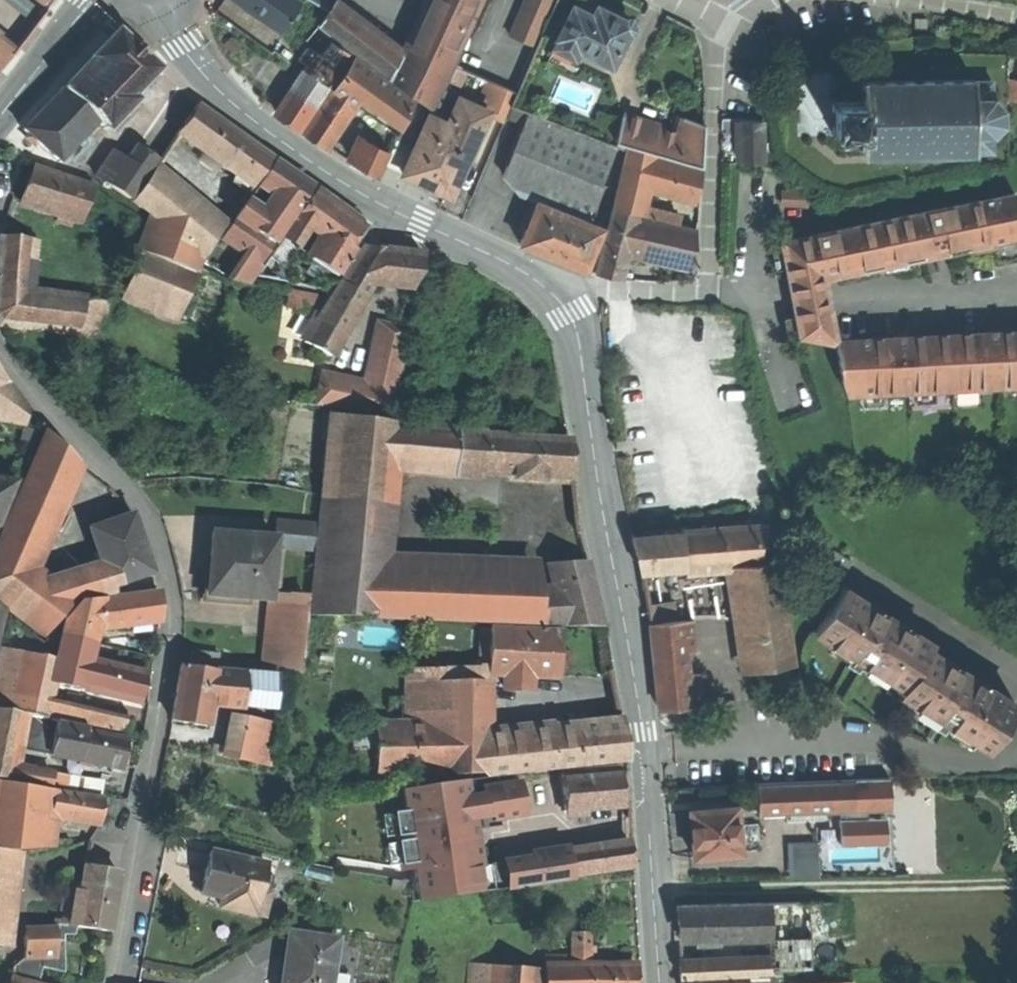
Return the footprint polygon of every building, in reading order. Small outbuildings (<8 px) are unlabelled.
[(278,27),(289,13),(293,7),(298,0),(241,0),(278,27)] [(336,0),(332,0),(318,20),(427,103),(439,79),(400,48),(336,0)] [(400,48),(439,79),(466,24),(478,0),(424,0),(400,48)] [(466,24),(500,40),(519,0),(478,0),(466,24)] [(514,34),(538,43),(553,0),(526,0),(514,34)] [(577,46),(611,62),(631,22),(614,13),(597,5),(593,13),(573,3),(557,35),(577,46)] [(299,11),(293,7),(289,13),(295,17),(299,11)] [(300,9),(299,11),(295,17),(273,47),(290,59),(317,21),(300,9)] [(913,30),(925,30),(925,17),(913,17),(913,30)] [(117,30),(62,89),(97,122),(108,132),(137,101),(133,97),(159,70),(138,50),(117,30)] [(7,59),(16,47),(0,34),(0,68),(7,59)] [(573,54),(577,46),(557,35),(553,44),(573,54)] [(347,50),(329,38),(320,51),(314,48),(306,60),(305,60),(329,77),(347,50)] [(297,54),(306,60),(314,48),(305,42),(297,54)] [(412,96),(354,52),(332,85),(354,100),(359,94),(400,123),(412,96)] [(297,124),(329,77),(305,60),(273,107),(284,115),(297,124)] [(1016,99),(1016,78),(1007,77),(1007,98),(1016,99)] [(863,100),(833,100),(833,134),(863,135),(863,154),(973,153),(975,151),(993,151),(993,133),(1002,123),(1003,107),(993,96),(992,79),(975,80),(975,79),(863,80),(863,100)] [(482,97),(491,101),(496,85),(487,81),(482,97)] [(326,142),(354,100),(332,85),(303,127),(313,134),(326,142)] [(491,114),(503,119),(513,93),(496,85),(491,101),(495,104),(491,114)] [(59,162),(97,122),(62,89),(24,129),(59,162)] [(429,111),(413,145),(400,170),(422,180),(444,191),(460,159),(464,161),(489,110),(460,95),(447,120),(429,111)] [(402,123),(414,129),(425,107),(414,101),(402,123)] [(199,106),(178,134),(237,178),(258,149),(228,127),(199,106)] [(534,199),(585,219),(616,143),(527,110),(502,174),(517,192),(534,199)] [(615,138),(627,142),(654,149),(700,162),(701,139),(678,132),(650,124),(651,121),(622,113),(615,138)] [(683,114),(678,132),(701,139),(703,120),(683,114)] [(764,119),(739,118),(739,139),(739,158),(763,159),(764,119)] [(350,160),(376,173),(383,161),(388,150),(363,135),(350,160)] [(395,136),(388,150),(383,161),(400,170),(413,145),(395,136)] [(627,142),(611,204),(637,211),(640,201),(644,184),(653,152),(654,149),(627,142)] [(96,176),(129,198),(155,159),(144,152),(136,146),(126,161),(112,151),(96,176)] [(273,160),(258,149),(237,178),(252,189),(273,160)] [(700,164),(653,152),(644,184),(692,196),(696,180),(700,164)] [(294,176),(275,163),(259,186),(277,198),(296,211),(297,212),(313,189),(294,176)] [(59,175),(35,166),(28,185),(22,201),(81,223),(94,189),(67,179),(59,175)] [(223,230),(152,173),(131,201),(149,215),(201,258),(223,230)] [(265,215),(277,198),(259,186),(247,203),(265,215)] [(329,201),(314,191),(295,220),(309,230),(329,201)] [(782,240),(789,277),(819,271),(822,270),(824,277),(838,274),(837,267),(862,262),(863,267),(882,263),(881,258),(903,253),(904,259),(923,255),(922,249),(934,247),(935,254),(950,251),(950,249),(968,246),(967,240),(989,236),(995,264),(1016,259),(1016,204),(1015,192),(782,240)] [(282,231),(296,211),(277,198),(265,215),(263,218),(282,231)] [(601,225),(585,219),(534,199),(518,240),(553,254),(585,266),(601,225)] [(347,213),(329,201),(309,230),(322,239),(319,244),(341,259),(344,255),(348,258),(368,227),(347,213)] [(661,207),(640,201),(637,211),(659,216),(661,207)] [(274,243),(282,231),(263,218),(265,215),(247,203),(237,218),(274,243)] [(637,211),(611,204),(595,269),(620,276),(627,250),(636,213),(637,211)] [(695,227),(636,213),(627,250),(693,265),(694,245),(695,227)] [(197,273),(201,258),(149,215),(135,249),(139,250),(197,273)] [(262,263),(274,243),(237,218),(222,240),(247,257),(238,272),(255,276),(264,264),(262,263)] [(298,247),(309,230),(295,220),(283,237),(298,247)] [(1,237),(1,245),(29,248),(30,240),(1,237)] [(338,274),(298,247),(283,237),(257,276),(328,291),(338,274)] [(1,245),(0,250),(0,299),(24,301),(25,291),(29,248),(1,245)] [(364,245),(318,321),(343,334),(370,284),(389,249),(364,245)] [(403,252),(389,249),(370,284),(409,290),(422,255),(403,252)] [(179,319),(197,273),(139,250),(121,296),(179,319)] [(827,311),(819,271),(789,277),(792,296),(795,313),(827,311)] [(311,307),(312,290),(291,288),(290,306),(311,307)] [(25,291),(24,301),(0,299),(0,324),(13,326),(33,329),(77,334),(86,298),(25,291)] [(106,301),(86,298),(77,334),(96,345),(106,301)] [(832,339),(827,311),(795,313),(798,334),(832,339)] [(303,345),(329,360),(343,334),(318,321),(303,345)] [(409,326),(390,322),(387,339),(371,336),(363,376),(326,370),(323,387),(319,386),(316,403),(391,416),(409,326)] [(31,343),(33,329),(13,326),(12,341),(31,343)] [(835,338),(846,392),(1016,384),(1016,330),(835,338)] [(0,373),(0,422),(25,426),(28,411),(0,373)] [(378,568),(388,466),(391,421),(330,414),(309,614),(373,617),(378,568)] [(388,466),(454,470),(457,429),(391,421),(388,466)] [(454,470),(481,472),(483,434),(483,432),(457,429),(454,470)] [(45,432),(36,451),(62,462),(57,473),(74,481),(80,467),(45,432)] [(569,439),(483,434),(481,472),(572,478),(571,459),(569,439)] [(36,451),(29,469),(54,480),(57,473),(62,462),(36,451)] [(0,537),(0,543),(20,559),(54,480),(29,469),(0,537)] [(74,481),(57,473),(54,480),(20,559),(35,570),(74,481)] [(0,480),(0,520),(15,482),(0,480)] [(102,562),(110,585),(126,580),(149,572),(144,556),(139,539),(130,541),(122,518),(91,527),(102,562)] [(757,524),(726,527),(729,563),(732,563),(761,561),(757,524)] [(726,527),(631,534),(638,572),(729,563),(726,527)] [(207,594),(268,599),(273,538),(212,533),(209,564),(207,594)] [(0,543),(0,600),(44,634),(74,600),(50,581),(35,570),(20,559),(0,543)] [(777,559),(761,561),(732,563),(748,671),(793,665),(777,559)] [(585,561),(545,564),(552,593),(560,624),(601,625),(585,561)] [(112,592),(110,585),(102,562),(50,581),(74,600),(112,592)] [(537,576),(378,568),(373,617),(539,623),(538,596),(537,576)] [(153,587),(149,572),(126,580),(127,591),(153,587)] [(930,641),(841,584),(814,627),(852,652),(864,660),(903,685),(900,690),(937,714),(950,722),(988,746),(1015,704),(926,646),(930,641)] [(157,591),(103,597),(96,629),(156,620),(157,608),(157,591)] [(539,623),(560,624),(552,593),(538,596),(539,623)] [(304,598),(271,595),(264,671),(277,672),(300,675),(306,614),(302,614),(304,598)] [(63,621),(60,635),(93,643),(96,629),(103,597),(81,599),(63,621)] [(645,604),(648,621),(674,619),(670,600),(645,604)] [(689,617),(674,619),(676,648),(692,647),(689,617)] [(674,619),(648,621),(652,655),(655,686),(680,684),(679,674),(676,648),(674,619)] [(556,631),(489,629),(488,668),(488,673),(504,674),(529,675),(555,676),(556,655),(556,631)] [(60,635),(54,659),(59,660),(54,683),(82,690),(89,660),(93,643),(60,635)] [(15,711),(16,709),(47,715),(50,703),(54,683),(59,660),(54,659),(18,651),(18,639),(3,636),(0,650),(0,708),(15,711)] [(190,664),(219,666),(220,654),(191,651),(190,664)] [(857,670),(864,660),(852,652),(845,662),(857,670)] [(146,673),(89,660),(82,690),(139,702),(143,688),(146,673)] [(216,670),(179,665),(175,693),(171,720),(207,725),(210,703),(216,670)] [(215,668),(216,670),(210,703),(243,706),(243,699),(245,672),(215,668)] [(376,774),(489,774),(489,744),(488,680),(471,680),(471,668),(406,668),(405,721),(375,721),(376,774)] [(488,668),(471,668),(471,680),(488,680),(488,673),(488,668)] [(246,670),(245,672),(243,699),(275,701),(277,672),(264,671),(246,670)] [(695,672),(679,674),(680,684),(682,705),(698,704),(695,672)] [(528,687),(529,675),(504,674),(503,687),(528,687)] [(682,705),(680,684),(655,686),(657,707),(682,705)] [(128,720),(50,703),(47,715),(125,733),(128,720)] [(15,780),(17,768),(26,715),(0,710),(0,777),(15,780)] [(943,732),(950,722),(937,714),(931,725),(943,732)] [(243,717),(242,724),(236,758),(254,761),(262,720),(243,717)] [(276,723),(262,720),(254,761),(269,764),(276,723)] [(50,755),(67,758),(72,729),(73,725),(56,722),(55,728),(53,739),(50,755)] [(242,724),(230,722),(225,749),(223,756),(236,758),(242,724)] [(67,758),(122,769),(125,755),(128,739),(72,729),(67,758)] [(618,730),(552,737),(553,767),(624,760),(618,730)] [(506,772),(553,767),(552,737),(504,742),(506,772)] [(489,774),(506,772),(504,742),(489,744),(489,774)] [(67,777),(17,768),(15,780),(65,789),(67,777)] [(618,768),(561,773),(562,785),(564,811),(621,807),(619,786),(618,768)] [(551,786),(562,785),(561,773),(550,773),(551,786)] [(68,775),(68,778),(90,781),(88,793),(99,794),(101,779),(68,775)] [(421,899),(489,891),(480,820),(530,814),(526,776),(476,782),(476,777),(405,786),(407,808),(385,811),(391,864),(416,861),(421,899)] [(68,778),(67,777),(65,789),(88,793),(90,781),(68,778)] [(15,850),(22,784),(0,780),(0,848),(15,850)] [(852,780),(777,783),(778,813),(785,813),(787,818),(798,818),(800,812),(853,810),(852,780)] [(777,783),(756,784),(757,814),(778,813),(777,783)] [(44,846),(48,817),(52,791),(52,789),(22,784),(15,850),(44,846)] [(48,817),(97,824),(98,816),(99,812),(101,798),(52,791),(48,817)] [(122,801),(101,798),(99,812),(111,813),(122,801)] [(690,832),(692,855),(739,851),(735,804),(688,808),(690,832)] [(841,816),(843,843),(892,839),(890,812),(841,816)] [(790,839),(791,874),(821,873),(820,838),(790,839)] [(568,852),(571,876),(631,868),(628,844),(568,852)] [(15,850),(0,848),(0,944),(4,945),(15,850)] [(266,864),(210,850),(205,872),(200,892),(221,897),(218,906),(253,915),(261,883),(266,864)] [(74,924),(107,930),(112,901),(117,871),(84,865),(81,882),(74,924)] [(73,933),(74,924),(81,882),(74,881),(70,900),(61,898),(59,911),(63,911),(61,922),(54,922),(54,928),(54,933),(56,933),(56,955),(23,955),(12,966),(12,974),(38,981),(40,966),(64,972),(62,934),(73,933)] [(271,885),(261,883),(253,915),(263,917),(271,885)] [(827,900),(808,901),(810,936),(828,935),(827,900)] [(770,901),(675,903),(676,919),(677,936),(771,933),(770,901)] [(808,901),(770,901),(771,933),(772,957),(772,967),(811,966),(810,936),(808,901)] [(287,932),(283,960),(291,961),(288,982),(329,982),(330,972),(335,939),(287,932)] [(567,932),(567,965),(587,965),(587,952),(587,947),(587,932),(567,932)] [(23,933),(23,955),(56,955),(56,933),(54,933),(23,933)] [(541,955),(541,964),(563,965),(563,956),(541,955)] [(772,971),(772,967),(772,957),(679,960),(680,975),(772,971)] [(291,961),(283,960),(281,978),(280,982),(288,982),(291,961)] [(538,968),(472,963),(470,982),(537,982),(538,968)] [(541,964),(542,969),(538,968),(537,982),(633,982),(633,965),(587,965),(567,965),(563,965),(541,964)] [(330,972),(329,982),(348,982),(349,975),(330,972)]
